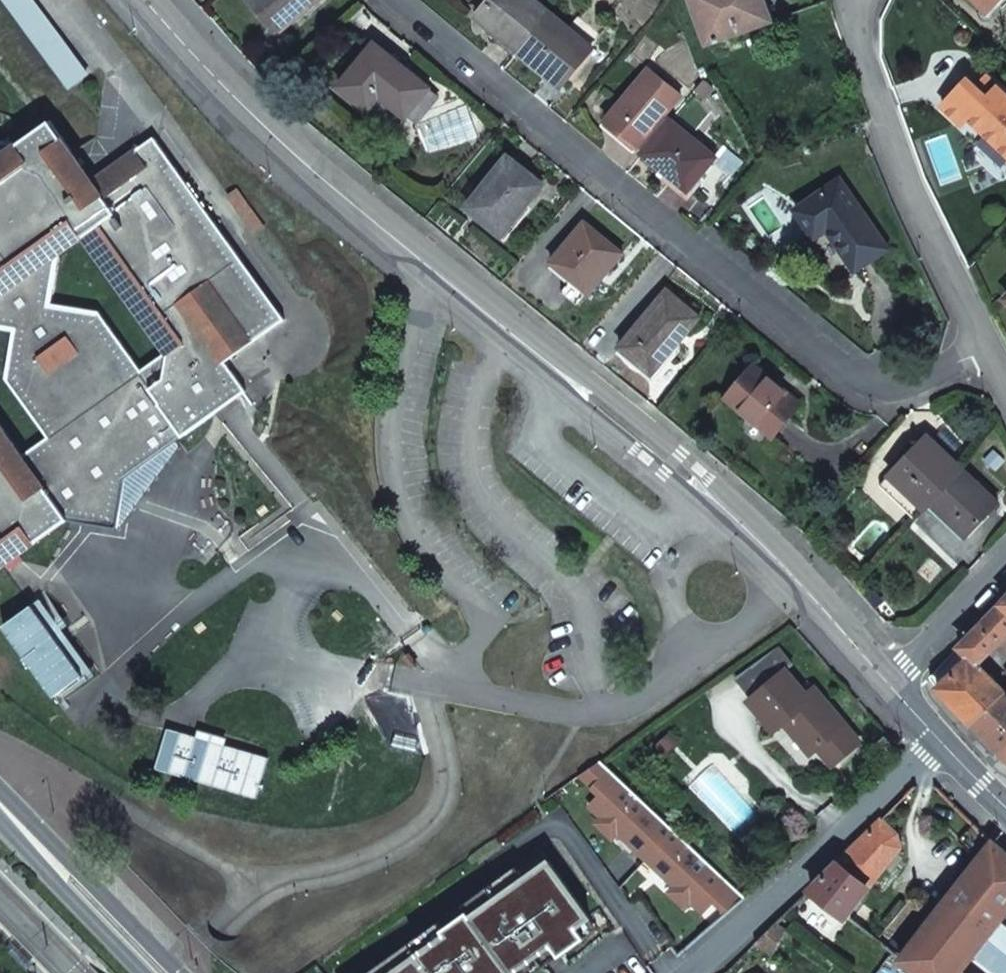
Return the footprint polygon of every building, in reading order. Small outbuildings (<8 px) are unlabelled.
[(30,0),(8,0),(72,87),(86,76),(30,0)] [(276,30),(310,0),(250,0),(276,30)] [(550,14),(532,0),(489,0),(475,17),(519,52),(550,14)] [(710,44),(774,21),(767,0),(693,0),(710,44)] [(987,15),(1002,0),(971,0),(987,15)] [(567,28),(550,14),(519,52),(561,87),(593,49),(590,47),(600,35),(578,16),(567,28)] [(381,96),(406,116),(429,87),(375,43),(339,86),(369,110),(381,96)] [(638,145),(644,150),(667,123),(661,118),(681,94),(649,67),(604,121),(636,147),(638,145)] [(985,75),(975,86),(986,96),(996,86),(985,75)] [(975,86),(966,78),(941,104),(962,124),(969,118),(1005,153),(1005,95),(996,86),(986,96),(975,86)] [(394,130),(406,116),(381,96),(369,110),(394,130)] [(644,150),(642,152),(687,190),(714,157),(670,119),(667,123),(644,150)] [(67,520),(118,527),(126,477),(246,392),(224,362),(283,320),(154,140),(94,182),(51,123),(20,145),(0,142),(0,328),(15,330),(8,379),(50,438),(23,458),(0,426),(0,567),(67,520)] [(542,183),(508,155),(468,207),(503,234),(542,183)] [(840,178),(795,209),(814,236),(814,237),(827,229),(854,269),(887,246),(840,178)] [(265,227),(241,191),(231,198),(256,233),(265,227)] [(624,253),(585,221),(552,261),(573,278),(563,290),(577,303),(588,290),(590,292),(624,253)] [(700,316),(667,288),(619,347),(652,374),(700,316)] [(801,402),(754,364),(728,397),(774,435),(801,402)] [(924,509),(930,502),(963,468),(927,434),(888,475),(924,509)] [(963,468),(930,502),(965,535),(997,501),(963,468)] [(0,624),(0,632),(51,703),(91,675),(36,599),(0,624)] [(940,687),(971,656),(979,663),(1005,635),(1005,607),(1000,602),(930,677),(940,687)] [(956,704),(974,723),(1005,692),(1005,635),(979,663),(971,656),(940,687),(956,704)] [(799,726),(792,731),(813,755),(820,750),(833,766),(858,745),(814,692),(806,699),(785,673),(792,667),(779,650),(738,679),(754,698),(751,701),(776,731),(786,723),(793,718),(799,726)] [(974,723),(1001,751),(1005,747),(1005,692),(974,723)] [(786,723),(792,731),(799,726),(793,718),(786,723)] [(169,728),(157,768),(257,798),(269,758),(169,728)] [(670,734),(658,745),(667,756),(680,745),(670,734)] [(724,909),(739,893),(601,761),(582,775),(601,793),(589,806),(602,818),(597,823),(613,839),(622,831),(678,884),(670,893),(687,908),(692,902),(705,914),(716,902),(724,909)] [(881,822),(812,889),(847,917),(901,850),(899,838),(881,822)] [(918,972),(958,972),(974,953),(986,937),(998,922),(1005,911),(1005,852),(993,841),(901,959),(918,972)] [(578,928),(590,919),(591,919),(542,850),(412,944),(420,955),(395,972),(516,972),(537,957),(545,968),(586,939),(578,928)] [(730,914),(746,900),(739,893),(724,909),(730,914)] [(578,928),(586,939),(598,930),(590,919),(578,928)] [(1005,953),(1005,928),(998,922),(986,937),(1005,953)] [(775,955),(788,934),(789,932),(777,923),(756,944),(775,955)] [(986,937),(974,953),(998,972),(1005,972),(1005,953),(986,937)] [(545,968),(537,957),(516,972),(538,972),(545,968)] [(395,972),(388,961),(372,972),(395,972)]
